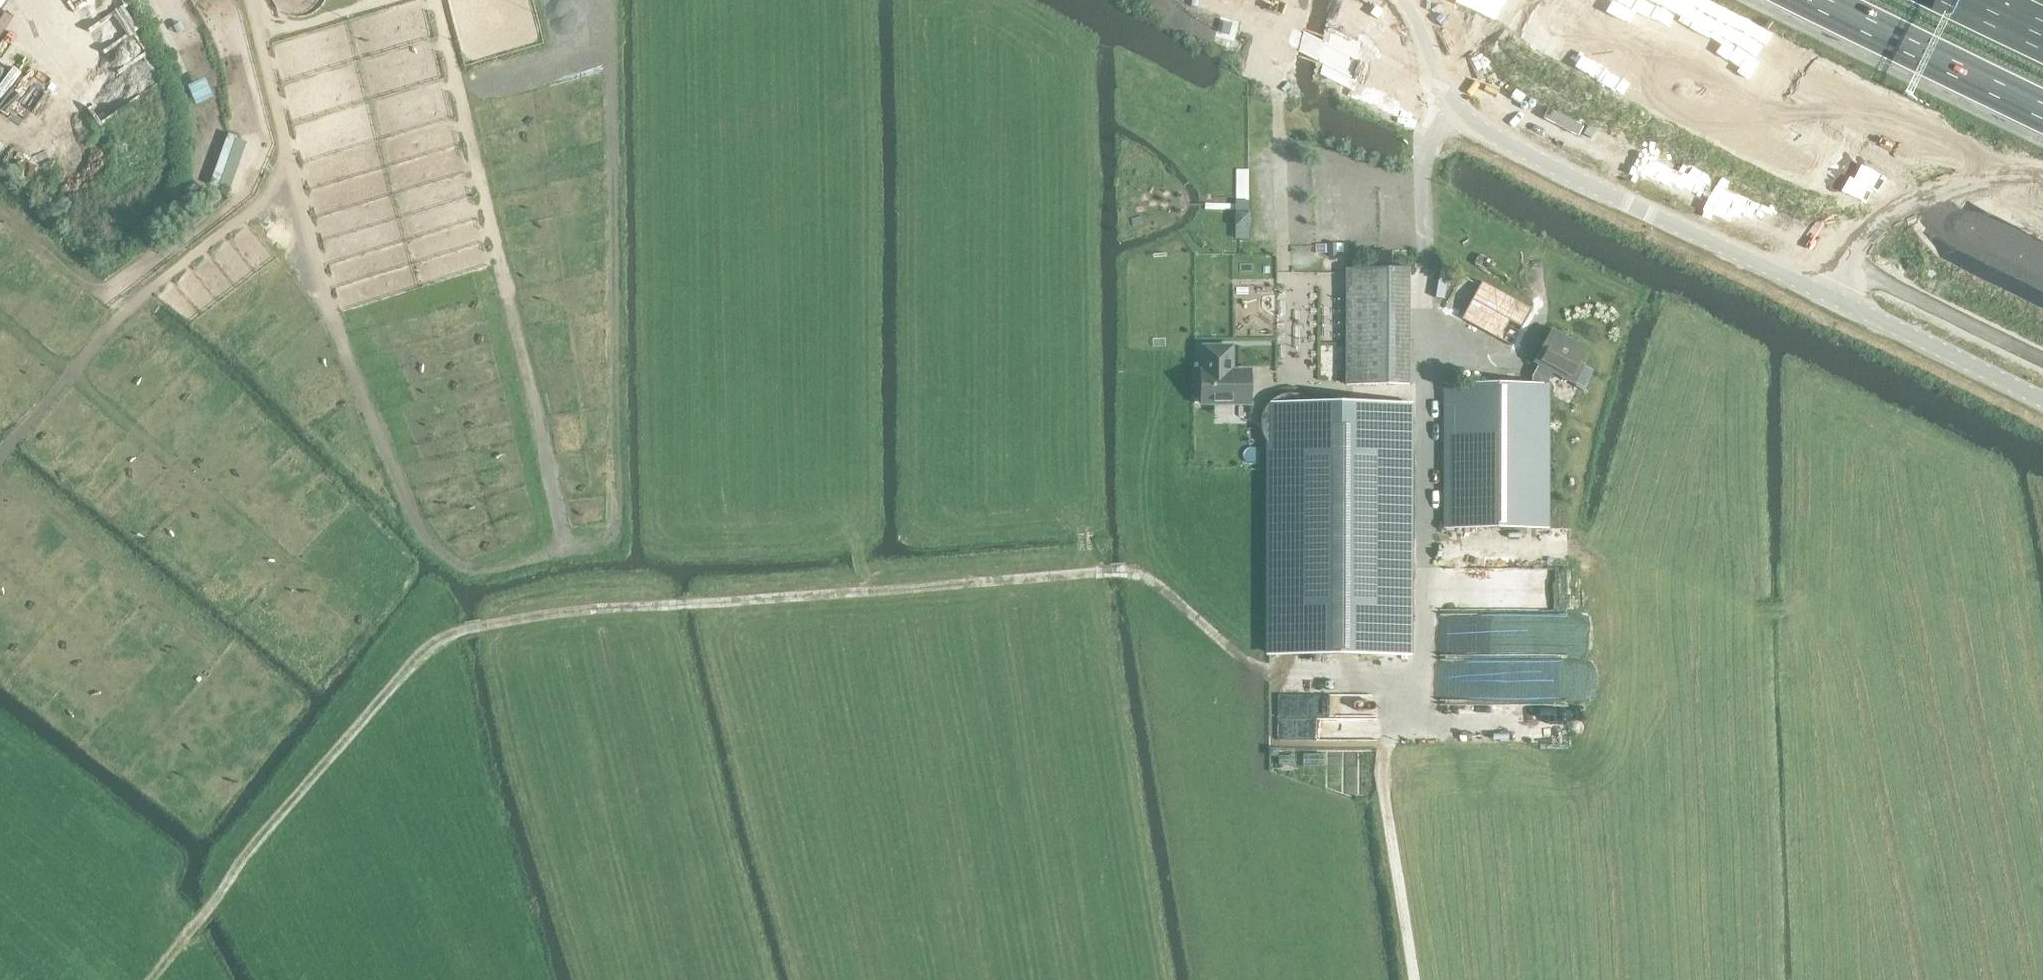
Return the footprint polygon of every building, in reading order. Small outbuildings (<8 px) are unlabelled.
[(212,178),(231,185),(248,138),(228,131),(212,178)] [(1237,200),(1237,212),(1251,213),(1251,201),(1237,200)] [(1237,212),(1236,228),(1250,228),(1251,213),(1237,212)] [(1236,228),(1235,247),(1250,248),(1250,228),(1236,228)] [(1343,243),(1328,244),(1328,252),(1328,256),(1336,256),(1336,252),(1343,252),(1343,243)] [(1392,257),(1370,257),(1370,269),(1392,269),(1392,257)] [(1466,269),(1446,305),(1512,342),(1532,305),(1466,269)] [(1345,270),(1343,383),(1406,384),(1408,271),(1345,270)] [(1567,339),(1551,331),(1533,363),(1537,366),(1531,377),(1531,385),(1444,385),(1443,528),(1549,528),(1550,385),(1546,385),(1552,373),(1581,389),(1592,370),(1583,365),(1588,356),(1564,344),(1567,339)] [(1203,371),(1201,371),(1201,404),(1216,404),(1216,399),(1229,400),(1229,404),(1250,404),(1250,371),(1232,371),(1232,347),(1203,346),(1203,371)] [(1261,420),(1260,424),(1261,428),(1261,432),(1263,436),(1264,439),(1267,442),(1269,445),(1270,446),(1270,469),(1269,653),(1408,654),(1413,654),(1411,466),(1411,405),(1353,404),(1314,404),(1312,402),(1309,400),(1306,397),(1303,396),(1299,394),(1295,394),(1291,393),(1287,394),(1283,394),(1279,396),(1276,397),(1273,399),(1272,400),(1269,402),(1267,405),(1264,409),(1263,412),(1261,416),(1261,420)] [(1572,607),(1574,566),(1494,563),(1493,584),(1540,586),(1539,606),(1572,607)]
